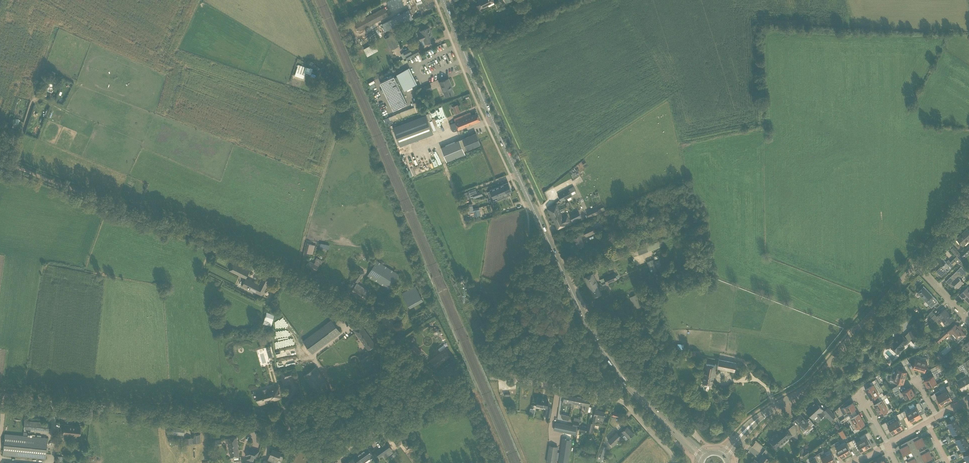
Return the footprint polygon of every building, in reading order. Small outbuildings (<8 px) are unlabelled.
[(432,0),(423,0),(424,3),(419,5),(420,7),(423,6),(424,9),(427,8),(434,5),(432,0)] [(481,11),(480,8),(483,6),(484,7),(488,5),(487,4),(494,1),(494,0),(478,0),(479,2),(477,3),(478,4),(474,6),(478,13),(481,11)] [(384,7),(355,23),(357,28),(355,28),(357,32),(359,31),(389,16),(384,7)] [(402,13),(382,23),(386,31),(405,20),(402,13)] [(429,27),(420,31),(421,33),(418,34),(420,40),(423,39),(423,38),(425,38),(427,43),(428,42),(433,41),(431,37),(432,37),(431,35),(432,34),(429,27)] [(385,39),(391,50),(399,46),(393,35),(385,39)] [(368,55),(380,50),(376,42),(365,48),(368,55)] [(407,59),(415,55),(419,53),(417,49),(412,53),(410,49),(403,52),(407,59)] [(299,64),(295,75),(304,78),(305,75),(311,77),(313,68),(299,64)] [(417,84),(409,67),(396,73),(397,76),(395,77),(394,76),(380,82),(393,109),(407,103),(400,89),(403,88),(404,90),(417,84)] [(439,82),(441,86),(442,86),(444,90),(443,90),(445,96),(450,94),(451,94),(452,94),(451,94),(453,93),(450,86),(451,85),(448,78),(439,82)] [(415,107),(384,118),(386,123),(421,111),(418,101),(414,102),(415,107)] [(452,106),(455,114),(460,112),(457,104),(452,106)] [(470,112),(454,119),(455,122),(449,124),(452,131),(454,131),(471,124),(480,121),(477,113),(471,115),(470,112)] [(426,114),(411,120),(418,139),(433,133),(426,114)] [(441,147),(445,159),(446,162),(465,154),(464,151),(481,144),(476,133),(475,133),(441,147)] [(442,165),(440,156),(430,158),(430,156),(421,158),(425,170),(442,165)] [(509,192),(512,191),(508,182),(494,188),(490,190),(490,191),(487,192),(492,202),(510,194),(509,192)] [(469,192),(462,194),(463,199),(471,197),(470,195),(476,192),(475,188),(468,190),(469,192)] [(572,196),(568,189),(558,194),(561,201),(572,196)] [(480,214),(479,207),(473,208),(472,203),(467,204),(467,205),(467,208),(468,208),(468,209),(467,209),(467,212),(469,212),(469,213),(475,211),(476,214),(480,214)] [(553,219),(561,215),(557,204),(547,208),(552,219),(553,219)] [(705,219),(702,209),(696,210),(699,221),(705,219)] [(569,216),(572,221),(581,217),(579,211),(569,216)] [(561,215),(553,219),(557,228),(565,224),(565,223),(570,221),(567,216),(562,218),(561,215)] [(582,239),(597,232),(593,224),(582,229),(584,233),(573,238),(578,247),(582,245),(584,244),(582,239)] [(967,229),(962,234),(962,235),(958,239),(961,242),(960,243),(960,244),(961,243),(963,245),(968,240),(968,241),(968,231),(967,229)] [(649,251),(661,246),(659,241),(647,246),(649,251)] [(305,252),(309,253),(313,254),(315,246),(307,243),(305,252)] [(957,257),(960,254),(957,250),(954,246),(951,249),(957,254),(956,255),(956,256),(957,257)] [(961,253),(964,257),(968,252),(968,246),(961,253)] [(952,263),(955,261),(958,264),(960,263),(962,261),(957,257),(956,256),(954,259),(951,262),(948,259),(946,261),(941,256),(936,260),(942,266),(936,271),(942,277),(948,271),(945,269),(949,265),(952,267),(954,265),(952,263)] [(316,271),(320,263),(321,264),(323,261),(318,258),(317,261),(316,261),(314,263),(309,260),(306,266),(316,271)] [(389,289),(396,278),(399,274),(377,260),(367,275),(389,289)] [(233,262),(229,269),(231,270),(232,269),(247,276),(250,270),(233,262)] [(651,262),(645,264),(649,275),(654,273),(651,262)] [(961,267),(950,277),(946,281),(952,286),(954,284),(958,287),(961,284),(961,285),(962,284),(962,283),(963,282),(960,279),(960,278),(958,277),(960,275),(962,277),(966,272),(961,267)] [(360,269),(354,279),(358,282),(364,272),(360,269)] [(614,272),(604,277),(606,284),(617,279),(614,272)] [(584,277),(589,287),(597,283),(593,273),(584,277)] [(263,277),(259,284),(246,278),(242,285),(262,295),(269,280),(263,277)] [(369,294),(361,289),(363,287),(357,283),(351,291),(365,300),(369,294)] [(602,293),(597,283),(589,287),(593,297),(602,293)] [(402,293),(410,308),(423,301),(415,286),(402,293)] [(921,296),(923,299),(931,307),(938,301),(933,296),(932,297),(931,296),(932,295),(923,286),(924,287),(917,293),(918,293),(919,292),(921,295),(921,296)] [(968,287),(959,295),(962,298),(963,296),(968,302),(968,288),(968,287)] [(636,293),(630,296),(635,308),(642,305),(636,293)] [(618,316),(623,314),(625,313),(623,308),(616,311),(618,316)] [(944,309),(941,313),(937,316),(935,314),(929,319),(931,322),(935,319),(939,323),(942,320),(946,325),(953,319),(951,316),(951,315),(949,316),(948,315),(949,314),(944,309)] [(271,326),(275,314),(272,313),(268,312),(267,311),(263,324),(271,326)] [(926,316),(929,319),(935,314),(932,311),(926,316)] [(328,323),(303,341),(312,353),(337,335),(341,332),(332,320),(328,323)] [(375,344),(360,324),(353,329),(368,349),(375,344)] [(955,324),(952,327),(948,331),(951,334),(950,335),(950,336),(950,337),(951,338),(952,338),(952,339),(953,339),(954,338),(958,342),(962,339),(965,335),(960,329),(962,327),(960,325),(958,327),(955,324)] [(914,328),(908,331),(912,339),(911,340),(915,344),(919,339),(914,328)] [(941,339),(947,334),(945,331),(939,336),(935,340),(937,342),(941,339)] [(890,345),(893,349),(897,353),(904,347),(902,345),(907,340),(901,334),(890,345)] [(417,356),(421,352),(422,351),(413,343),(409,348),(417,356)] [(436,367),(451,355),(445,348),(430,360),(436,367)] [(362,362),(371,356),(367,351),(359,357),(362,362)] [(918,369),(921,356),(916,355),(913,367),(912,367),(912,368),(918,369)] [(924,371),(928,358),(921,356),(918,369),(924,371)] [(717,368),(727,370),(734,371),(736,363),(719,359),(717,368)] [(956,380),(958,382),(959,383),(957,384),(960,388),(961,387),(962,389),(968,385),(968,386),(968,380),(967,377),(968,376),(968,373),(968,372),(966,368),(963,362),(960,364),(963,370),(966,374),(956,380)] [(716,365),(711,364),(706,363),(702,383),(711,384),(713,378),(716,365)] [(906,371),(901,370),(902,366),(897,365),(895,369),(893,369),(891,374),(904,377),(906,371)] [(315,392),(328,382),(315,366),(303,376),(315,392)] [(937,377),(935,374),(942,370),(940,367),(936,369),(931,371),(933,375),(924,380),(927,387),(927,386),(935,382),(933,379),(937,377)] [(291,377),(289,371),(282,372),(284,379),(291,377)] [(903,383),(904,377),(891,374),(889,379),(898,381),(902,383),(903,383)] [(877,388),(874,383),(876,382),(874,379),(869,382),(871,385),(865,388),(868,393),(877,388)] [(260,397),(258,397),(260,404),(269,402),(268,400),(273,398),(273,399),(281,397),(278,387),(267,390),(267,389),(262,390),(263,391),(259,392),(260,397)] [(914,394),(910,387),(901,392),(899,389),(893,392),(891,393),(893,397),(899,394),(900,397),(903,396),(904,399),(914,394)] [(883,395),(882,392),(880,393),(877,388),(868,393),(871,399),(877,395),(878,398),(883,395)] [(951,399),(945,388),(939,391),(940,393),(945,402),(951,399)] [(945,402),(940,393),(939,391),(939,390),(930,395),(933,401),(937,398),(941,405),(945,402)] [(563,400),(563,404),(571,406),(573,394),(565,392),(563,400)] [(886,404),(883,399),(887,396),(885,393),(883,395),(878,398),(880,401),(874,404),(876,409),(886,404)] [(582,396),(573,394),(571,406),(571,407),(574,408),(574,403),(580,404),(582,396)] [(590,398),(582,396),(580,404),(586,405),(585,411),(588,411),(590,398)] [(536,405),(547,407),(548,400),(538,398),(536,405)] [(835,416),(827,407),(824,410),(815,401),(811,404),(806,411),(813,418),(816,415),(820,418),(823,415),(822,414),(825,412),(832,419),(835,416)] [(849,411),(855,408),(854,405),(855,405),(853,402),(852,402),(840,409),(845,417),(850,414),(849,411)] [(886,404),(876,409),(879,414),(885,411),(887,413),(892,411),(890,408),(889,409),(886,404)] [(915,419),(921,416),(915,405),(910,408),(910,409),(911,410),(910,410),(915,419)] [(915,419),(910,410),(908,412),(906,409),(900,413),(899,413),(902,419),(907,416),(911,422),(915,419)] [(595,424),(595,421),(596,421),(597,420),(603,422),(605,412),(595,410),(594,416),(593,420),(592,423),(589,422),(587,432),(591,433),(593,433),(594,428),(595,424)] [(800,413),(794,418),(796,421),(797,422),(802,428),(801,429),(803,432),(808,428),(809,430),(813,427),(811,425),(814,423),(809,418),(808,418),(809,418),(807,420),(806,419),(805,419),(800,413)] [(860,416),(858,413),(852,416),(851,414),(850,414),(845,417),(847,420),(848,419),(851,424),(861,418),(860,416)] [(858,427),(864,423),(863,420),(862,418),(861,418),(851,424),(854,429),(852,430),(854,432),(860,429),(858,427)] [(902,427),(897,419),(892,422),(897,431),(900,429),(900,428),(902,427)] [(958,424),(955,419),(947,423),(949,428),(958,424)] [(24,428),(48,431),(49,423),(25,421),(24,428)] [(574,434),(576,426),(555,422),(554,430),(574,434)] [(884,430),(889,428),(892,433),(894,432),(897,431),(892,422),(887,425),(886,422),(881,424),(884,430)] [(80,427),(75,426),(73,426),(73,425),(64,424),(63,434),(80,435),(80,427)] [(793,424),(787,428),(792,434),(798,429),(793,424)] [(961,429),(958,424),(949,428),(952,433),(961,429)] [(621,437),(622,436),(626,440),(628,438),(629,438),(634,433),(627,426),(622,431),(619,434),(616,432),(608,440),(613,446),(622,437),(621,437)] [(791,435),(787,430),(784,426),(769,439),(777,449),(781,447),(779,445),(791,435)] [(866,437),(861,440),(866,449),(869,447),(869,446),(871,445),(868,440),(873,437),(869,431),(864,434),(866,437)] [(5,434),(4,439),(3,454),(45,458),(47,438),(45,437),(44,437),(5,434)] [(193,443),(201,442),(200,434),(193,434),(193,443)] [(966,440),(963,434),(955,439),(958,444),(966,440)] [(925,443),(922,439),(920,440),(918,435),(909,440),(916,453),(920,451),(917,447),(925,443)] [(226,438),(226,443),(229,443),(231,457),(239,456),(237,437),(226,438)] [(558,462),(568,462),(571,440),(562,438),(558,462)] [(866,449),(861,440),(856,443),(860,451),(862,450),(863,450),(866,449)] [(913,455),(916,453),(909,440),(901,444),(903,449),(901,450),(903,454),(910,450),(913,455)] [(968,445),(966,440),(958,444),(960,449),(968,445)] [(851,451),(849,449),(852,447),(848,442),(846,443),(845,441),(840,444),(846,454),(851,451)] [(392,449),(387,442),(375,451),(379,457),(392,449)] [(834,445),(832,447),(835,452),(837,451),(841,457),(846,454),(840,444),(835,447),(834,445)] [(558,447),(549,445),(546,462),(551,462),(555,462),(556,462),(557,462),(559,452),(557,452),(558,447)] [(596,459),(601,461),(606,447),(602,445),(596,459)] [(372,454),(367,447),(354,456),(359,462),(360,462),(372,454)] [(809,453),(807,449),(803,452),(803,447),(799,448),(800,460),(809,453)] [(825,453),(830,462),(835,460),(832,454),(835,452),(832,447),(829,449),(831,452),(826,455),(825,453)] [(248,455),(247,458),(253,460),(254,457),(257,458),(259,451),(248,448),(246,455),(248,455)] [(268,460),(276,462),(277,462),(278,459),(281,452),(272,449),(270,455),(268,460)] [(929,452),(927,453),(925,449),(920,451),(916,453),(921,462),(926,462),(924,460),(932,456),(929,452)] [(819,460),(819,461),(822,460),(824,462),(830,462),(825,453),(820,455),(819,454),(816,456),(816,455),(819,460)] [(913,455),(908,458),(910,462),(908,462),(921,462),(916,453),(913,455)] [(769,459),(763,455),(758,462),(754,459),(751,462),(766,462),(769,459)] [(819,460),(816,455),(813,457),(814,459),(809,461),(810,462),(817,462),(816,462),(819,460)]
